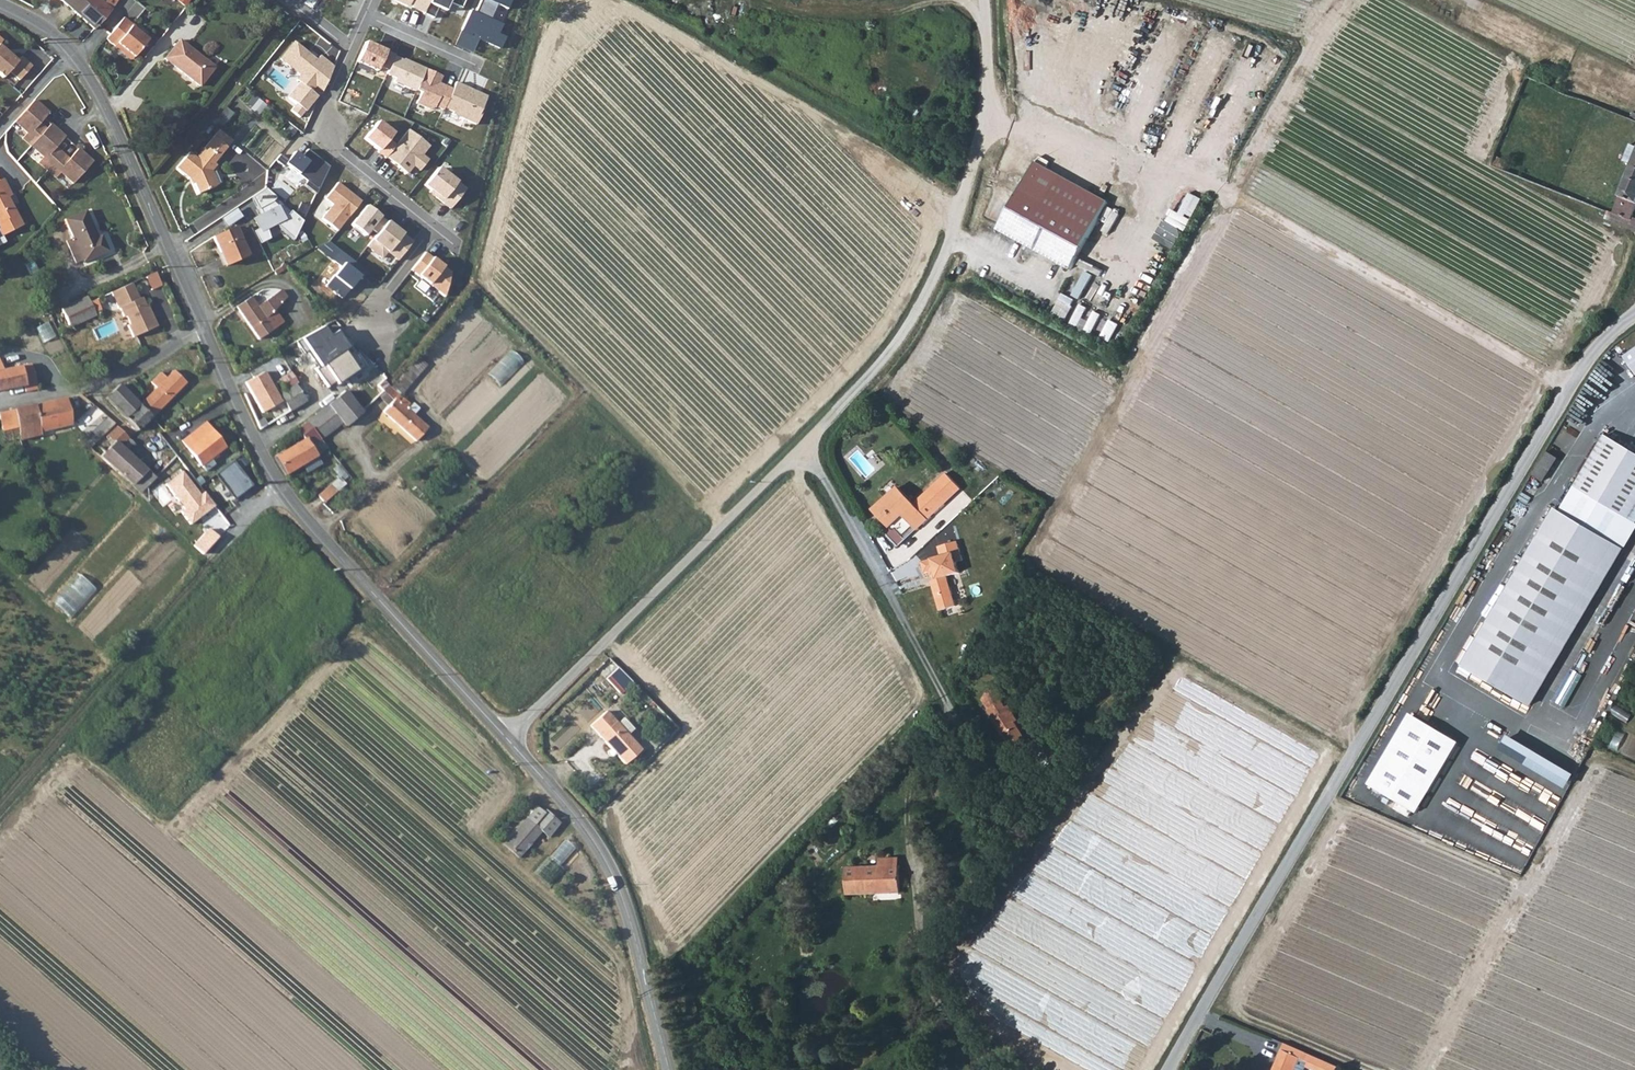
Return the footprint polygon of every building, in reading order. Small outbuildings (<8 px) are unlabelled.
[(118,0),(111,0),(106,5),(100,0),(61,0),(95,29),(118,0)] [(413,8),(425,14),(431,0),(417,0),(413,8)] [(462,10),(466,0),(431,0),(425,14),(424,15),(434,19),(438,9),(446,13),(450,4),(462,10)] [(461,32),(471,36),(474,29),(481,33),(478,40),(501,50),(506,39),(498,35),(502,26),(491,21),(498,6),(508,11),(512,0),(482,0),(476,13),(471,11),(461,32)] [(130,22),(122,17),(104,38),(114,46),(116,44),(132,58),(147,40),(130,26),(130,22)] [(164,60),(198,87),(212,69),(178,42),(164,60)] [(292,111),(300,118),(317,97),(311,92),(316,86),(323,92),(334,68),(320,57),(316,61),(309,56),(306,59),(300,54),(303,51),(294,43),(281,60),(301,76),(297,81),(300,84),(289,99),(297,105),(292,111)] [(366,43),(357,63),(377,73),(380,67),(389,71),(395,57),(395,56),(386,52),(385,54),(378,51),(379,49),(366,43)] [(4,79),(9,72),(20,81),(32,67),(21,58),(18,62),(0,47),(0,76),(4,79)] [(395,80),(394,83),(416,93),(416,92),(426,70),(404,60),(404,61),(395,57),(389,71),(387,76),(395,80)] [(421,94),(416,105),(430,111),(435,109),(443,112),(445,109),(453,91),(440,85),(443,78),(426,70),(416,92),(421,94)] [(453,113),(452,115),(476,126),(484,109),(482,108),(487,98),(456,84),(453,91),(445,109),(453,113)] [(48,116),(33,103),(15,124),(27,136),(23,139),(45,159),(41,164),(56,179),(60,174),(74,186),(93,163),(79,151),(66,165),(53,154),(65,139),(51,126),(43,135),(37,129),(48,116)] [(224,126),(236,113),(229,107),(217,120),(224,126)] [(378,123),(365,140),(380,152),(378,153),(386,160),(387,159),(397,147),(389,141),(394,135),(378,123)] [(197,159),(190,153),(178,169),(191,180),(194,180),(201,195),(220,187),(215,171),(219,165),(217,164),(233,141),(221,131),(197,159)] [(397,147),(387,159),(395,166),(396,164),(400,167),(398,168),(407,175),(413,167),(420,172),(428,162),(421,157),(429,148),(408,132),(397,147)] [(303,185),(317,196),(330,169),(307,150),(300,157),(294,152),(287,161),(281,156),(276,162),(283,167),(285,165),(306,182),(303,185)] [(1496,157),(1493,165),(1504,169),(1507,161),(1496,157)] [(1606,217),(1634,229),(1634,218),(1634,217),(1634,163),(1614,212),(1609,210),(1606,217)] [(1037,164),(1000,231),(1073,271),(1109,204),(1037,164)] [(439,170),(425,187),(432,192),(438,197),(437,199),(451,210),(466,191),(439,170)] [(23,225),(8,197),(4,190),(8,188),(3,178),(0,180),(0,229),(3,236),(23,225)] [(338,233),(361,203),(338,184),(325,200),(333,206),(322,220),(338,233)] [(300,213),(307,217),(312,207),(304,204),(300,213)] [(378,235),(387,223),(367,208),(352,227),(366,238),(372,230),(378,235)] [(75,240),(83,261),(84,263),(108,253),(104,241),(99,243),(86,213),(67,221),(75,240)] [(236,231),(238,236),(244,234),(238,219),(231,222),(235,232),(236,231)] [(382,260),(387,253),(398,262),(413,244),(399,233),(398,234),(393,230),(394,229),(387,223),(378,235),(368,248),(382,260)] [(225,269),(247,260),(238,236),(236,231),(235,232),(213,240),(225,269)] [(75,264),(83,261),(75,240),(67,243),(75,264)] [(326,287),(343,300),(350,290),(348,289),(358,277),(360,279),(363,281),(368,275),(341,253),(333,263),(341,269),(326,287)] [(412,272),(445,299),(451,274),(426,254),(412,272)] [(148,279),(153,291),(163,287),(158,274),(148,279)] [(358,277),(348,289),(350,290),(360,279),(358,277)] [(134,284),(113,293),(120,309),(121,308),(125,317),(127,316),(131,325),(129,326),(134,338),(158,327),(150,309),(148,310),(143,298),(140,299),(134,284)] [(251,299),(239,307),(260,339),(271,332),(286,322),(278,309),(287,300),(281,292),(256,308),(251,299)] [(68,327),(95,316),(88,297),(61,308),(68,327)] [(320,368),(347,350),(335,332),(329,336),(322,326),(301,340),(320,368)] [(1625,350),(1634,367),(1634,344),(1625,350)] [(320,368),(317,370),(329,388),(336,383),(337,385),(363,368),(350,348),(347,350),(320,368)] [(503,386),(526,363),(514,350),(491,373),(503,386)] [(25,390),(38,388),(30,359),(2,367),(1,361),(3,360),(2,355),(0,355),(0,389),(23,384),(25,390)] [(287,376),(293,373),(286,362),(280,365),(287,376)] [(136,431),(139,433),(141,434),(145,429),(142,425),(184,383),(173,370),(165,378),(158,371),(148,381),(154,388),(144,396),(138,390),(131,384),(135,381),(132,377),(127,380),(128,382),(120,386),(137,402),(123,417),(136,431)] [(293,373),(287,376),(282,380),(287,390),(254,410),(261,428),(294,409),(320,393),(310,375),(299,382),(293,373)] [(401,396),(389,381),(387,379),(379,386),(394,402),(384,412),(408,433),(417,443),(430,428),(407,407),(411,404),(401,396)] [(154,388),(148,381),(138,390),(144,396),(154,388)] [(96,407),(107,417),(115,424),(123,417),(137,402),(120,386),(118,385),(96,407)] [(318,413),(333,432),(343,423),(347,426),(364,411),(346,391),(318,413)] [(66,396),(0,411),(0,420),(2,430),(6,429),(7,432),(10,431),(12,434),(17,433),(19,440),(41,434),(41,430),(49,428),(71,423),(66,396)] [(101,424),(107,417),(96,407),(89,414),(101,424)] [(318,413),(309,421),(322,441),(333,432),(318,413)] [(129,439),(136,431),(123,417),(115,424),(97,442),(105,450),(98,456),(128,486),(144,470),(125,452),(134,443),(129,439)] [(300,429),(306,439),(317,454),(321,451),(318,446),(322,441),(309,421),(300,429)] [(214,455),(223,447),(204,422),(182,439),(207,471),(218,462),(214,455)] [(1629,514),(1634,505),(1634,447),(1608,430),(1576,480),(1629,514)] [(318,457),(317,454),(306,439),(277,455),(287,473),(304,464),(318,457)] [(1549,444),(1535,468),(1538,470),(1545,473),(1559,450),(1549,444)] [(322,464),(318,457),(304,464),(308,472),(322,464)] [(217,474),(235,499),(254,484),(236,460),(217,474)] [(185,469),(167,484),(187,509),(183,513),(193,525),(215,507),(185,469)] [(128,486),(162,516),(176,501),(144,470),(128,486)] [(1535,489),(1545,473),(1538,470),(1529,485),(1535,489)] [(957,477),(956,478),(955,479),(951,475),(946,475),(946,479),(919,502),(902,487),(877,510),(891,528),(887,532),(900,546),(919,527),(921,529),(966,488),(957,477)] [(319,495),(325,502),(338,492),(332,484),(319,495)] [(1556,502),(1461,660),(1528,699),(1623,544),(1556,502)] [(207,531),(194,545),(202,552),(215,538),(207,531)] [(923,560),(926,571),(931,570),(932,575),(938,573),(939,578),(933,580),(940,610),(957,606),(949,575),(961,572),(958,561),(964,560),(960,540),(940,545),(943,555),(923,560)] [(80,608),(116,572),(99,554),(62,591),(80,608)] [(1015,720),(1004,706),(1001,701),(1003,698),(996,688),(988,689),(984,700),(990,707),(988,709),(1016,748),(1029,739),(1015,720)] [(1009,703),(1004,706),(1015,720),(1019,718),(1009,703)] [(607,711),(591,725),(612,748),(609,751),(609,753),(610,755),(612,755),(615,752),(626,763),(642,749),(627,733),(633,727),(624,717),(618,722),(607,711)] [(1057,719),(1049,721),(1049,722),(1050,730),(1061,728),(1057,719)] [(1406,719),(1366,788),(1412,815),(1425,791),(1422,789),(1448,744),(1406,719)] [(1570,789),(1578,775),(1511,735),(1503,750),(1570,789)] [(535,803),(524,815),(541,830),(548,836),(561,821),(548,809),(546,806),(541,803),(538,806),(535,803)] [(519,856),(541,830),(524,815),(502,842),(519,856)] [(906,901),(906,872),(885,871),(852,870),(851,899),(906,901)] [(1305,1049),(1286,1041),(1283,1048),(1302,1057),(1305,1049)] [(1302,1057),(1283,1048),(1272,1069),(1296,1069),(1301,1060),(1302,1057)] [(1301,1060),(1304,1061),(1321,1068),(1326,1058),(1305,1049),(1302,1057),(1301,1060)]
